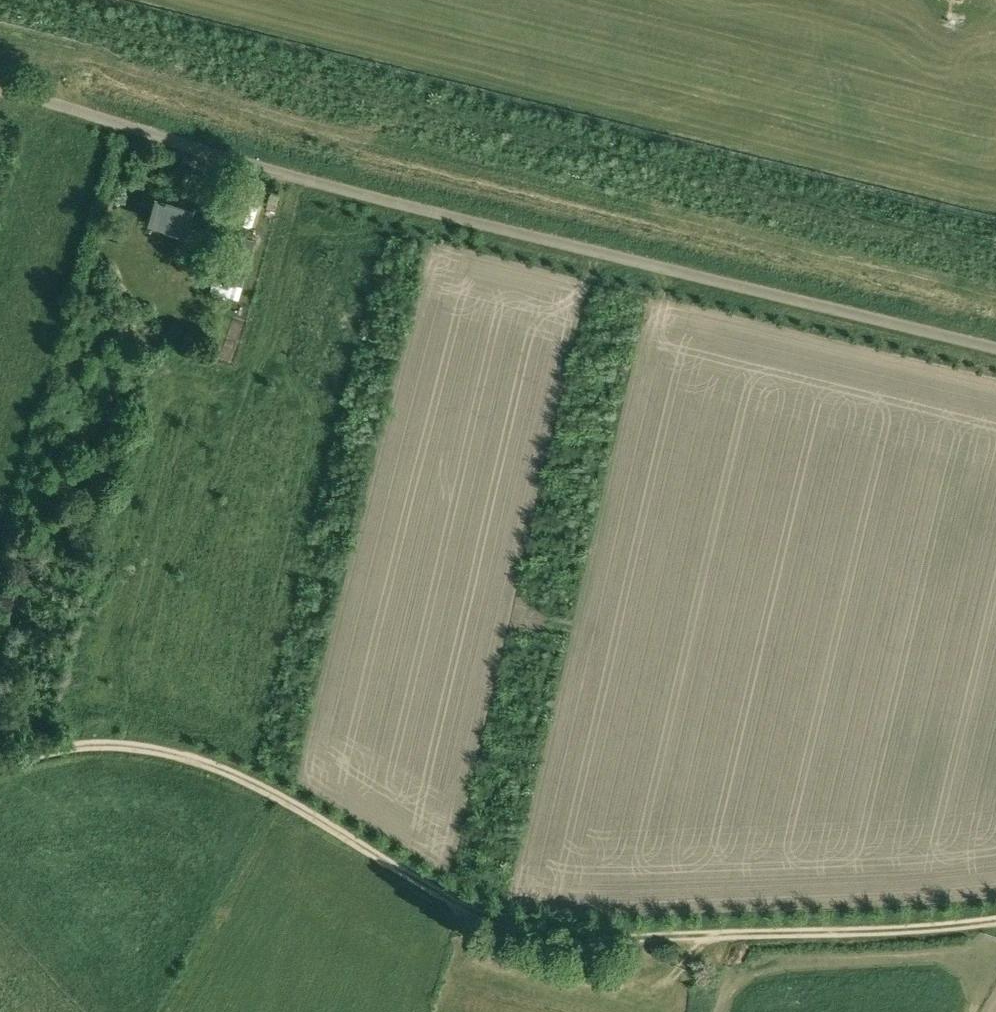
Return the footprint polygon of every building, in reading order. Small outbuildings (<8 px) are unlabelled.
[(187,224),(192,206),(193,206),(180,202),(179,207),(156,200),(149,222),(185,233),(187,224)] [(193,207),(192,206),(187,224),(215,233),(221,216),(193,207)] [(210,290),(234,297),(237,285),(242,287),(255,239),(240,235),(239,236),(225,233),(210,290)]
